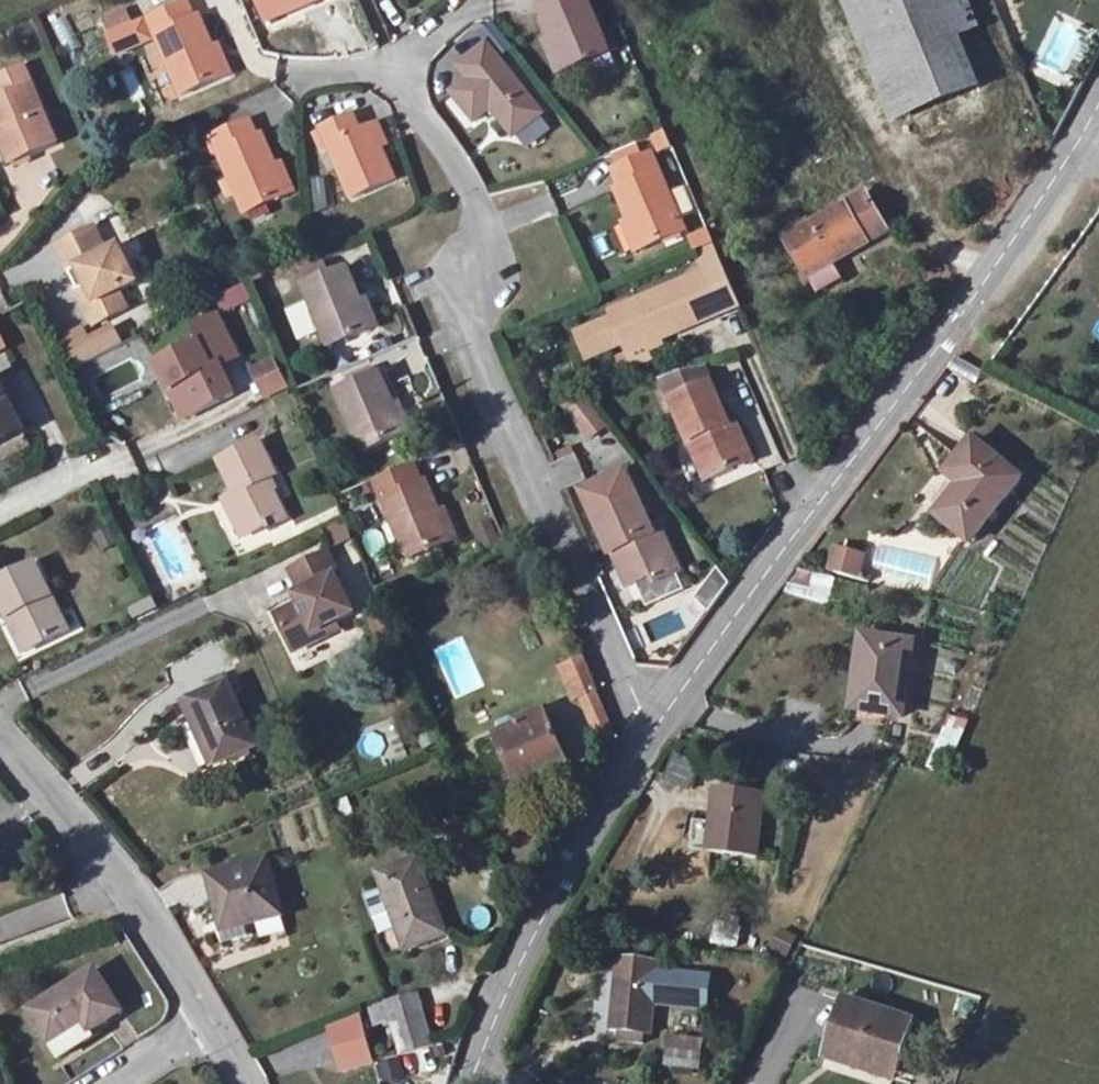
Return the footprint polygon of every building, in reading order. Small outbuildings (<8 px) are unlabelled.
[(264,13),(259,0),(249,0),(256,17),(264,13)] [(264,13),(268,21),(318,0),(259,0),(264,13)] [(598,15),(592,0),(567,0),(546,9),(558,39),(571,70),(613,51),(598,15)] [(950,9),(946,0),(865,0),(881,37),(950,9)] [(950,9),(881,37),(912,116),(982,87),(961,37),(981,29),(970,1),(950,9)] [(224,75),(213,48),(199,16),(194,18),(187,2),(108,36),(117,55),(157,38),(182,95),(225,77),(224,75)] [(606,12),(598,15),(613,51),(623,47),(606,12)] [(1002,78),(981,29),(961,37),(982,87),(1002,78)] [(561,74),(568,71),(555,41),(548,44),(561,74)] [(213,48),(224,75),(231,72),(219,45),(213,48)] [(475,121),(492,108),(514,136),(542,113),(488,45),(460,67),(470,80),(453,93),(475,121)] [(12,165),(58,145),(31,84),(0,98),(0,136),(12,165)] [(322,129),(353,198),(395,180),(372,126),(360,131),(353,115),(322,129)] [(212,138),(245,213),(288,195),(278,172),(262,135),(257,137),(250,121),(212,138)] [(627,242),(640,272),(688,250),(654,169),(615,186),(625,206),(613,210),(627,242)] [(867,195),(787,239),(817,293),(842,279),(833,262),(888,232),(867,195)] [(100,229),(60,245),(71,272),(88,267),(103,302),(87,308),(95,326),(130,310),(123,289),(142,283),(125,247),(111,254),(100,229)] [(640,272),(627,242),(619,245),(633,275),(640,272)] [(708,270),(612,310),(616,321),(596,329),(606,354),(627,346),(631,356),(742,309),(714,243),(699,250),(708,270)] [(88,267),(71,272),(87,308),(103,302),(88,267)] [(306,286),(331,347),(377,328),(352,267),(306,286)] [(223,312),(253,304),(248,288),(218,297),(223,312)] [(159,364),(171,392),(180,387),(193,415),(236,395),(222,367),(240,358),(220,316),(193,329),(200,344),(159,364)] [(580,336),(591,361),(606,354),(596,329),(580,336)] [(71,371),(123,346),(117,333),(92,345),(85,331),(58,344),(71,371)] [(958,360),(952,373),(979,385),(984,372),(958,360)] [(291,391),(278,361),(251,373),(265,403),(291,391)] [(671,401),(712,384),(706,368),(662,380),(671,401)] [(337,392),(363,452),(406,434),(380,373),(337,392)] [(23,430),(0,384),(0,441),(23,430)] [(712,384),(671,401),(689,444),(696,442),(712,480),(754,462),(737,423),(730,425),(712,384)] [(180,387),(171,392),(185,419),(193,415),(180,387)] [(564,406),(592,440),(609,427),(588,400),(564,406)] [(975,441),(946,475),(961,486),(936,516),(970,544),(1023,481),(975,441)] [(232,497),(250,535),(268,526),(271,532),(274,530),(273,527),(288,520),(269,480),(278,476),(261,443),(221,462),(237,494),(232,497)] [(427,482),(422,484),(414,465),(366,485),(398,564),(451,542),(427,482)] [(652,576),(655,584),(680,573),(661,532),(655,534),(634,489),(623,475),(582,493),(614,554),(620,551),(635,584),(652,576)] [(250,535),(232,497),(226,500),(244,538),(250,535)] [(335,551),(356,543),(347,521),(326,529),(335,551)] [(283,553),(292,573),(329,554),(319,535),(283,553)] [(620,551),(614,554),(629,587),(635,584),(620,551)] [(868,558),(840,551),(834,573),(862,581),(868,558)] [(329,554),(292,573),(304,595),(301,596),(305,603),(290,611),(310,650),(337,636),(333,629),(353,619),(357,617),(339,580),(341,579),(329,554)] [(33,650),(69,632),(36,565),(0,583),(0,601),(9,618),(16,615),(33,650)] [(710,613),(730,585),(722,575),(697,601),(710,613)] [(639,592),(655,584),(652,576),(635,584),(639,592)] [(816,576),(810,601),(833,607),(839,581),(816,576)] [(25,653),(33,650),(16,615),(9,618),(25,653)] [(353,619),(333,629),(337,636),(356,626),(353,619)] [(852,711),(888,716),(903,719),(914,644),(863,637),(852,711)] [(584,659),(561,668),(576,702),(582,700),(603,749),(619,741),(599,690),(584,659)] [(218,766),(259,748),(231,683),(230,683),(227,676),(209,683),(212,691),(189,701),(218,766)] [(888,716),(852,711),(851,719),(886,724),(888,716)] [(497,738),(513,777),(518,786),(567,764),(545,712),(496,732),(497,738)] [(947,716),(935,773),(954,777),(967,721),(947,716)] [(501,782),(513,777),(497,738),(477,747),(490,778),(498,774),(501,782)] [(695,790),(699,760),(671,757),(667,787),(695,790)] [(716,791),(709,852),(758,858),(765,797),(716,791)] [(384,892),(398,928),(406,950),(445,935),(418,860),(378,874),(384,892)] [(211,877),(223,925),(225,932),(247,926),(283,917),(269,862),(211,877)] [(380,936),(398,928),(384,892),(366,898),(380,936)] [(711,944),(738,951),(746,919),(719,913),(711,944)] [(783,931),(774,951),(792,959),(801,938),(783,931)] [(622,958),(615,1031),(654,1035),(661,962),(622,958)] [(91,1033),(106,1023),(123,1013),(96,971),(31,1013),(52,1045),(85,1023),(91,1033)] [(418,995),(386,1004),(401,1055),(433,1046),(418,995)] [(868,1057),(899,1068),(913,1023),(845,1001),(827,1059),(864,1070),(868,1057)] [(330,1029),(339,1060),(372,1050),(362,1015),(330,1029)] [(109,1028),(106,1023),(91,1033),(85,1023),(52,1045),(61,1059),(109,1028)] [(670,1036),(669,1051),(695,1053),(696,1041),(670,1036)] [(695,1053),(669,1051),(668,1068),(707,1073),(710,1044),(696,1041),(695,1053)] [(895,1081),(899,1068),(868,1057),(864,1070),(895,1081)]
